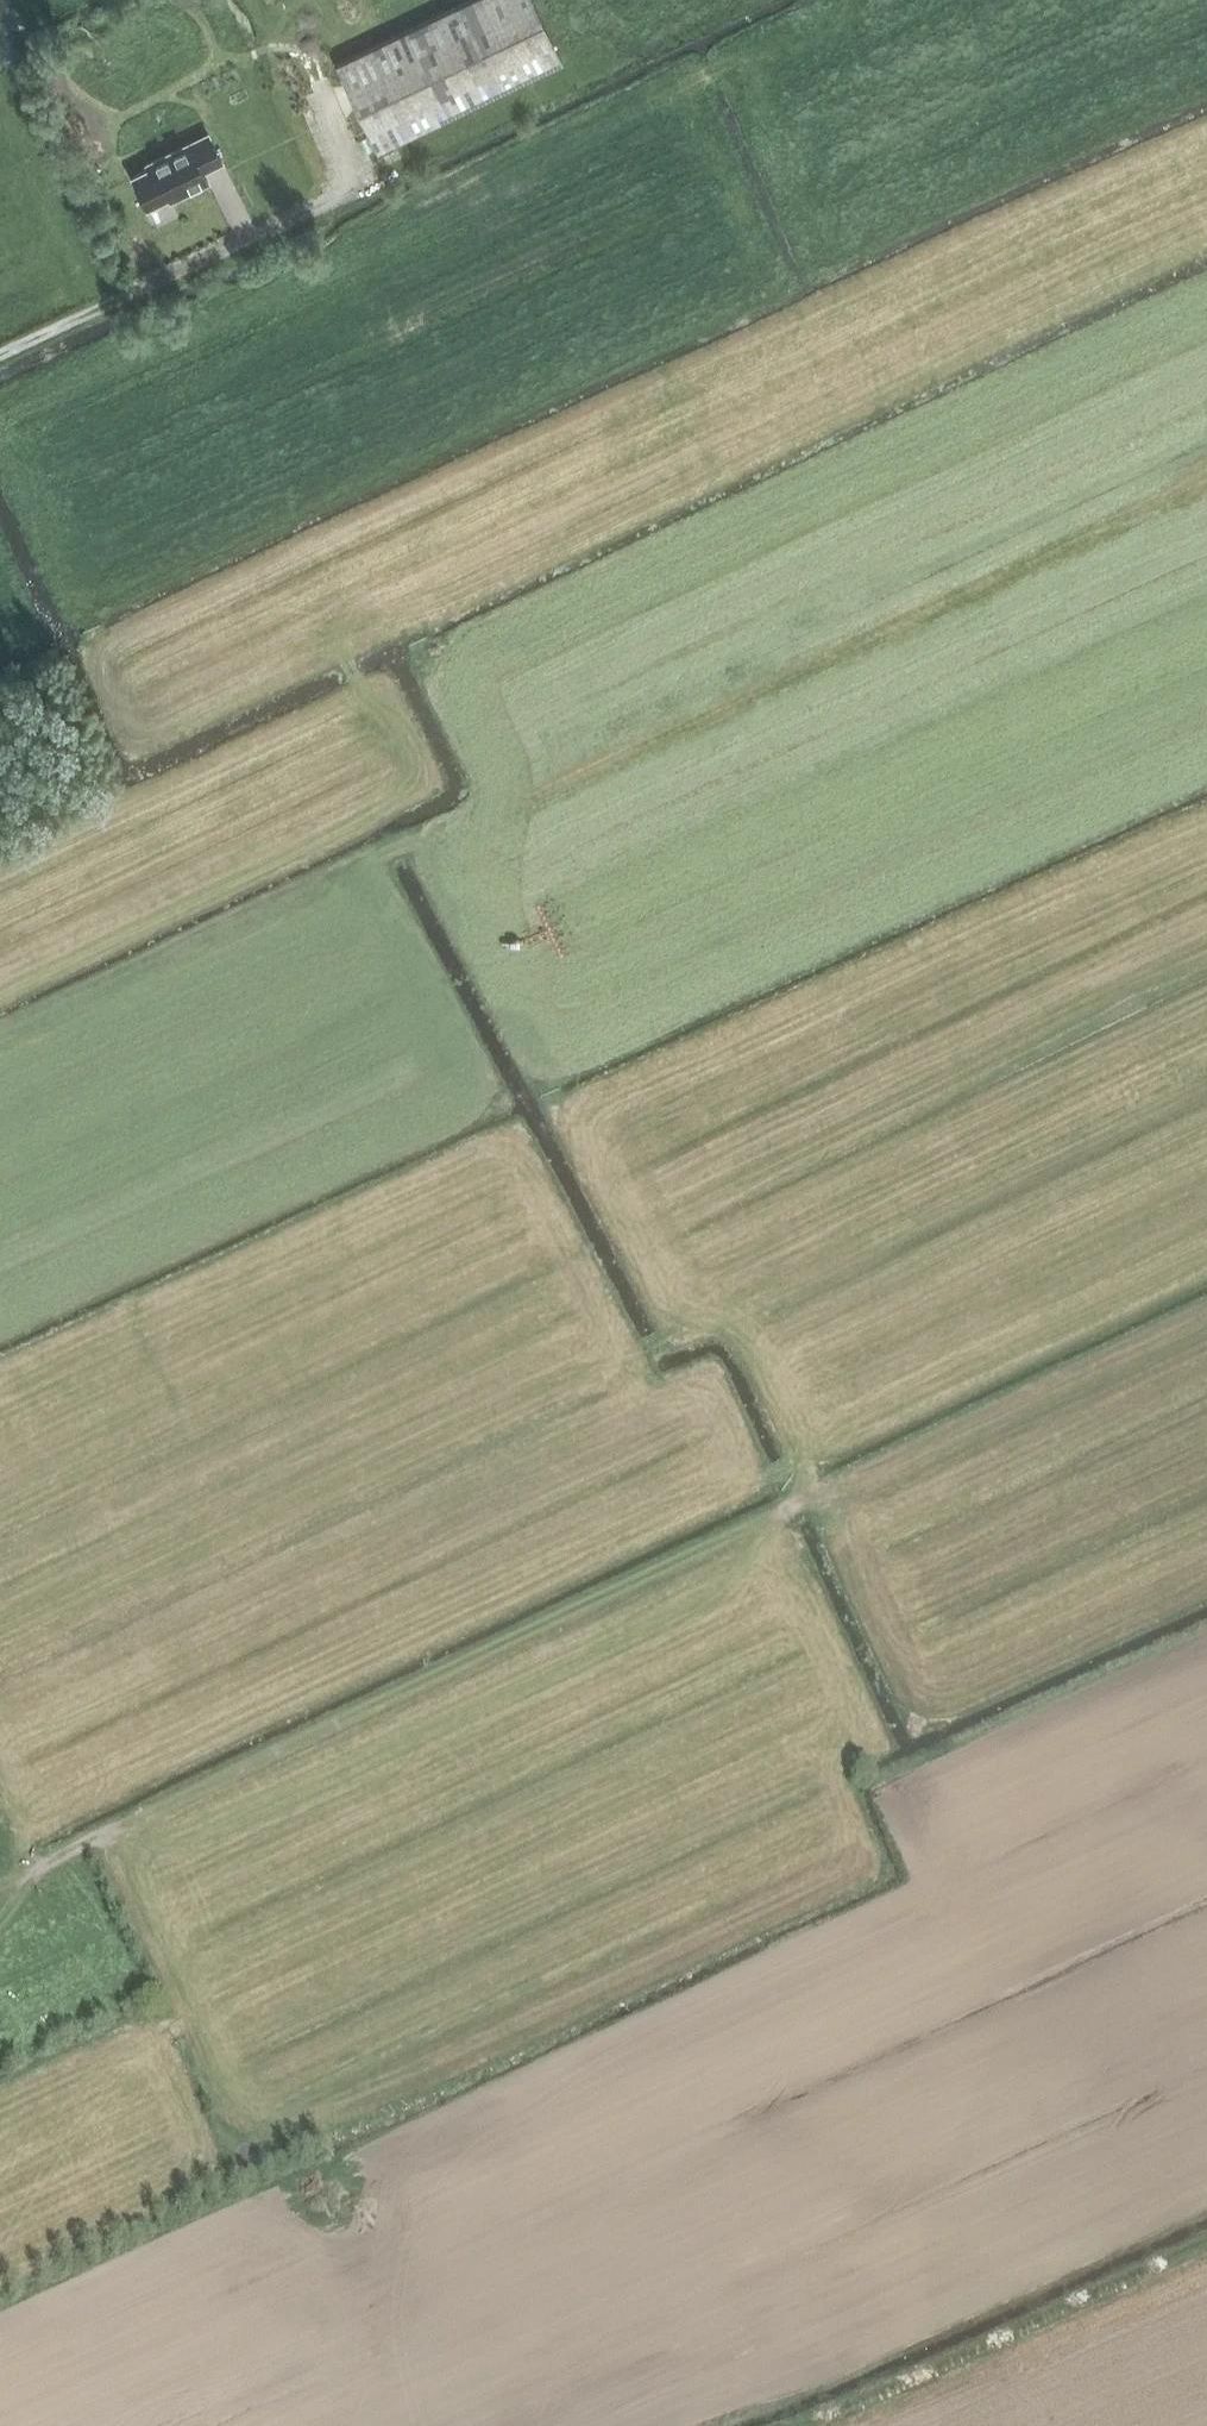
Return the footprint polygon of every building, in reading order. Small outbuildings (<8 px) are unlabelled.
[(533,0),(468,0),(335,64),(377,151),(563,61),(533,0)] [(131,177),(146,206),(167,195),(169,200),(207,181),(201,170),(221,161),(208,135),(188,144),(188,143),(145,164),(148,169),(131,177)]
